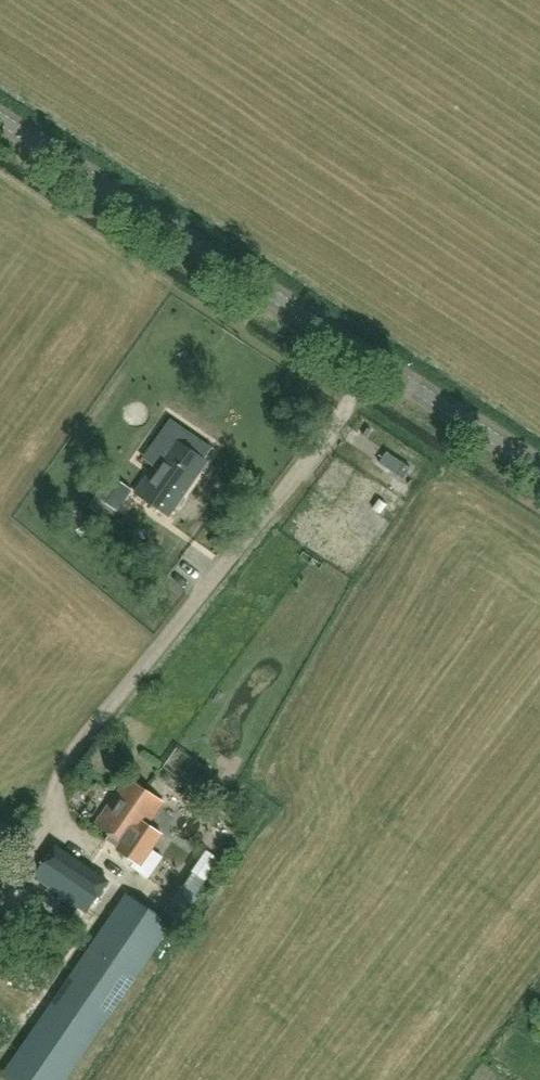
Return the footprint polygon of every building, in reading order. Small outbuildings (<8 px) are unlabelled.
[(169,516),(206,461),(173,438),(135,492),(169,516)] [(350,444),(344,454),(363,464),(368,453),(350,444)] [(403,478),(411,467),(387,451),(379,462),(403,478)] [(320,493),(337,502),(356,468),(339,458),(320,493)] [(97,497),(116,512),(133,490),(114,475),(97,497)] [(217,547),(221,540),(214,535),(210,542),(217,547)] [(147,825),(163,802),(127,777),(96,822),(123,841),(118,848),(142,864),(162,835),(147,825)] [(35,876),(92,916),(113,885),(56,845),(35,876)] [(75,974),(119,1004),(173,923),(129,893),(75,974)] [(119,1004),(75,974),(11,1067),(31,1079),(67,1079),(119,1004)]
